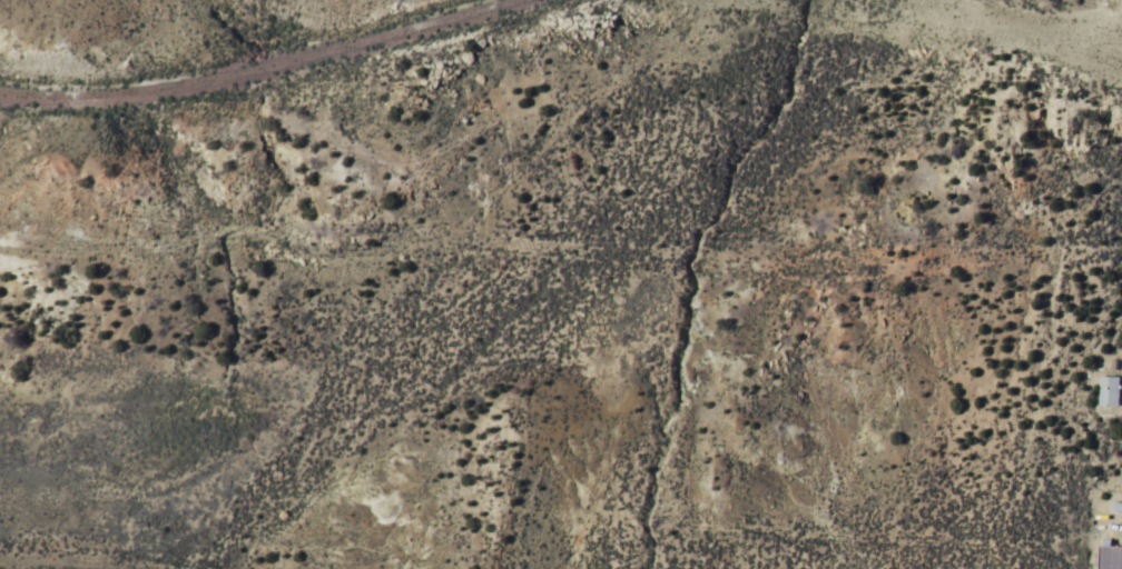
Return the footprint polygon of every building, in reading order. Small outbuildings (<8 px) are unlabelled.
[(1120,407),(1120,377),(1100,377),(1100,407),(1120,407)]
